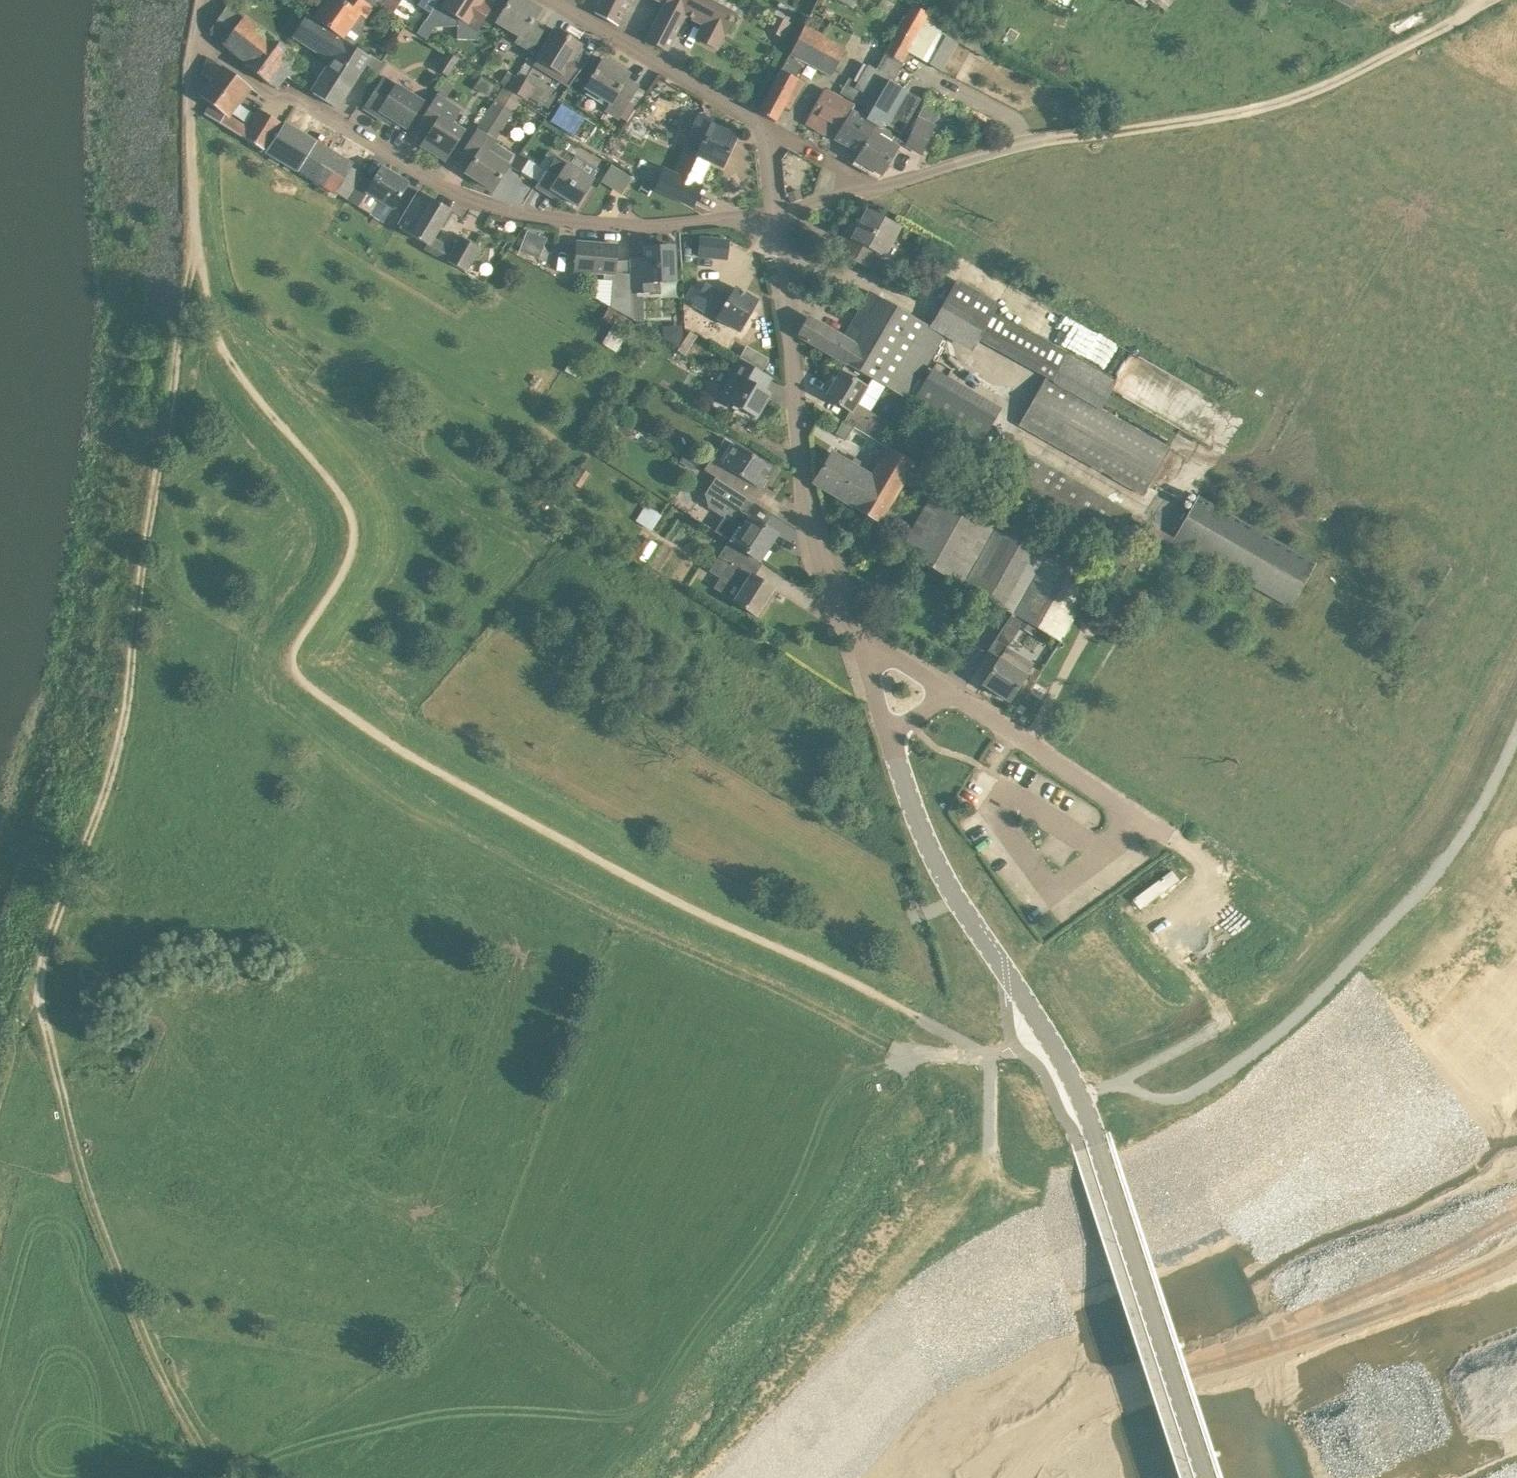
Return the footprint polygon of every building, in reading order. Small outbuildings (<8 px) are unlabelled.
[(315,22),(341,40),(358,51),(361,46),(367,20),(374,10),(369,6),(360,0),(328,0),(313,21),(315,22)] [(369,6),(374,10),(378,12),(385,1),(384,0),(360,0),(369,6)] [(417,5),(429,13),(438,0),(420,0),(417,5)] [(478,41),(478,26),(492,5),(484,0),(447,0),(441,9),(457,19),(456,40),(478,41)] [(495,23),(518,37),(514,44),(530,53),(544,29),(532,22),(539,10),(523,0),(509,0),(495,23)] [(593,14),(616,27),(627,6),(629,0),(600,0),(593,14)] [(707,0),(666,0),(664,5),(645,41),(665,51),(683,15),(703,25),(695,39),(715,49),(732,17),(705,4),(707,0)] [(1353,10),(1358,0),(1331,0),(1353,10)] [(888,81),(892,83),(908,53),(925,21),(926,19),(909,9),(875,70),(868,66),(856,84),(848,79),(839,94),(869,112),(888,81)] [(853,33),(812,11),(803,28),(844,51),(853,33)] [(341,40),(315,22),(313,21),(306,16),(293,36),(332,61),(312,94),(335,109),(368,57),(358,51),(341,40)] [(242,18),(222,45),(245,62),(265,35),(242,18)] [(781,37),(788,24),(775,18),(769,31),(781,37)] [(942,29),(925,21),(908,53),(923,62),(928,65),(948,30),(943,27),(942,29)] [(416,34),(425,40),(433,28),(424,22),(416,34)] [(790,54),(798,58),(831,75),(844,51),(803,28),(790,54)] [(574,55),(580,46),(554,30),(536,60),(549,68),(547,73),(569,86),(586,62),(574,55)] [(268,85),(279,71),(289,79),(301,63),(298,61),(265,35),(245,62),(242,65),(268,85)] [(434,70),(447,78),(458,61),(445,53),(434,70)] [(790,54),(781,71),(794,78),(800,67),(795,64),(798,58),(790,54)] [(602,59),(585,89),(610,104),(606,111),(619,119),(638,87),(626,80),(629,75),(602,59)] [(202,75),(211,82),(210,83),(199,97),(211,106),(224,116),(225,116),(248,86),(222,67),(221,68),(220,69),(208,60),(206,64),(202,75)] [(794,78),(781,71),(780,71),(758,113),(774,123),(783,108),(787,111),(804,84),(794,78)] [(391,120),(405,129),(421,103),(383,78),(363,110),(387,125),(391,120)] [(508,91),(521,99),(524,100),(531,88),(515,79),(508,91)] [(864,121),(848,112),(833,139),(859,153),(873,126),(879,129),(882,124),(899,135),(920,100),(892,83),(888,81),(869,112),(864,121)] [(503,88),(476,129),(494,141),(521,99),(508,91),(503,88)] [(805,124),(833,139),(848,112),(851,106),(823,91),(805,124)] [(444,161),(454,144),(462,132),(450,124),(458,111),(435,96),(421,119),(432,126),(420,146),(444,161)] [(218,125),(224,116),(211,106),(205,116),(218,125)] [(260,112),(247,131),(243,139),(265,153),(283,126),(260,112)] [(707,161),(721,167),(735,137),(710,126),(712,122),(697,115),(688,136),(702,142),(696,154),(686,150),(674,175),(663,170),(654,190),(691,207),(700,187),(696,185),(707,161)] [(921,155),(933,128),(917,118),(905,145),(921,155)] [(265,153),(295,171),(314,144),(283,126),(265,153)] [(886,143),(890,136),(879,129),(873,126),(859,153),(854,160),(879,175),(895,148),(886,143)] [(494,141),(476,129),(455,162),(456,162),(459,158),(470,166),(465,174),(491,191),(507,166),(487,152),(494,141)] [(295,171),(312,180),(327,157),(328,156),(329,154),(314,144),(295,171)] [(334,193),(349,169),(350,167),(329,154),(328,156),(327,157),(312,180),(334,193)] [(575,206),(592,180),(554,156),(534,187),(553,199),(556,194),(575,206)] [(609,165),(603,184),(625,191),(631,172),(609,165)] [(372,182),(361,176),(346,201),(369,215),(378,200),(392,208),(407,184),(380,168),(372,182)] [(349,169),(334,193),(346,201),(361,176),(349,169)] [(452,265),(464,272),(477,248),(459,238),(451,253),(430,240),(448,210),(420,192),(398,228),(426,245),(424,249),(452,265)] [(837,251),(855,261),(872,269),(880,254),(883,256),(897,228),(866,212),(852,238),(846,235),(837,251)] [(727,242),(702,239),(699,256),(724,259),(727,242)] [(576,243),(574,272),(614,275),(617,246),(576,243)] [(630,293),(657,292),(657,282),(673,281),(672,247),(644,249),(644,261),(628,261),(630,293)] [(727,299),(703,285),(692,304),(738,332),(756,301),(734,288),(727,299)] [(943,334),(932,328),(868,291),(858,310),(872,317),(872,318),(895,332),(870,378),(906,398),(943,334)] [(630,297),(631,318),(641,318),(640,296),(635,297),(630,297)] [(872,317),(858,310),(843,338),(807,318),(797,336),(805,340),(804,342),(806,343),(807,341),(870,378),(895,332),(872,318),(872,317)] [(991,314),(977,339),(994,349),(1008,324),(991,314)] [(1035,372),(1053,381),(1067,356),(1049,346),(1035,372)] [(981,438),(1002,402),(931,361),(910,397),(981,438)] [(759,388),(766,376),(741,362),(718,402),(735,411),(737,408),(754,418),(768,394),(759,388)] [(844,422),(852,427),(873,439),(884,421),(856,404),(865,388),(839,373),(825,397),(849,412),(844,422)] [(1169,449),(1044,379),(1016,428),(1141,498),(1169,449)] [(845,441),(852,427),(844,422),(842,422),(835,435),(845,441)] [(770,468),(769,468),(724,439),(703,471),(716,479),(754,503),(763,489),(758,486),(770,468)] [(871,478),(855,469),(838,497),(879,522),(902,483),(903,483),(929,498),(910,532),(898,525),(888,544),(960,584),(999,518),(944,486),(945,485),(912,466),(914,463),(889,448),(871,478)] [(838,497),(855,469),(830,454),(813,482),(838,497)] [(1107,558),(1126,523),(1127,523),(1131,515),(1027,456),(1003,498),(1107,558)] [(745,516),(754,503),(716,479),(705,496),(717,503),(713,509),(732,521),(721,537),(728,542),(732,544),(758,561),(776,535),(749,518),(745,516)] [(1173,539),(1131,515),(1127,523),(1175,550),(1178,544),(1291,607),(1315,564),(1197,497),(1173,539)] [(999,518),(960,584),(1012,614),(1016,616),(1053,550),(999,518)] [(713,589),(732,601),(756,617),(773,590),(750,575),(758,561),(732,544),(723,559),(719,556),(708,572),(719,579),(713,589)] [(1053,550),(1016,616),(1060,642),(1097,576),(1053,550)] [(1012,614),(995,640),(1007,648),(1024,621),(1016,616),(1012,614)] [(1006,648),(999,659),(982,685),(1008,702),(1032,665),(1006,648)] [(1134,892),(1140,902),(1182,879),(1176,869),(1134,892)]
